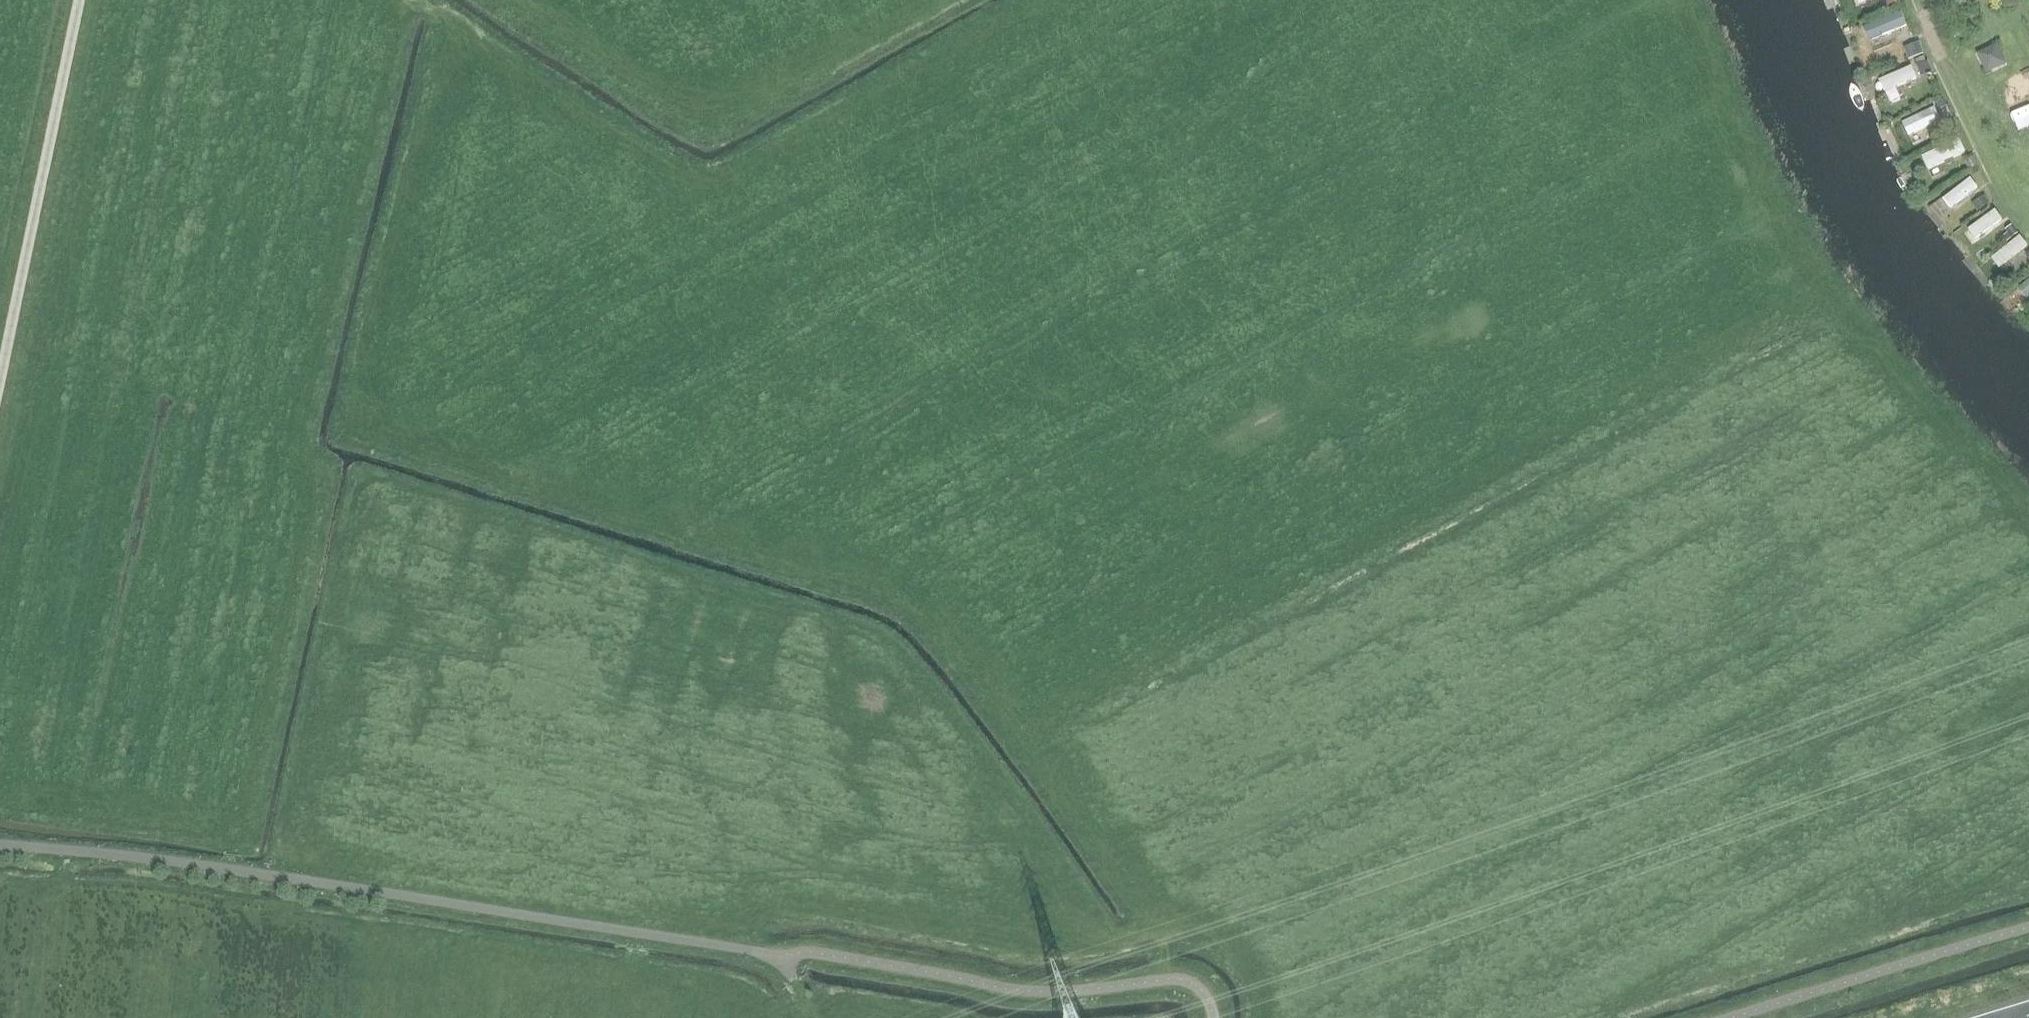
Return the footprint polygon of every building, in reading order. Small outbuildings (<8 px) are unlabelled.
[(1891,11),(1901,7),(1898,0),(1886,0),(1891,11)] [(1864,28),(1869,42),(1909,27),(1903,12),(1864,28)] [(1918,42),(1904,48),(1908,59),(1922,54),(1918,42)] [(1974,52),(1984,75),(2009,65),(1999,42),(1974,52)] [(1927,63),(1916,68),(1921,79),(1932,74),(1927,63)] [(1901,100),(1898,87),(1918,82),(1915,69),(1881,76),(1888,103),(1901,100)] [(1936,103),(1939,109),(1947,106),(1943,99),(1936,103)] [(1932,107),(1901,123),(1907,135),(1938,119),(1932,107)] [(1929,171),(1967,153),(1961,139),(1922,157),(1929,171)] [(1969,170),(1976,166),(1973,159),(1966,162),(1969,170)] [(1972,178),(1943,199),(1952,210),(1980,189),(1972,178)] [(1984,198),(1974,204),(1978,211),(1988,204),(1984,198)] [(1998,210),(1969,229),(1976,241),(2005,222),(1998,210)] [(2011,225),(2005,230),(2011,237),(2016,233),(2011,225)] [(1992,259),(2000,270),(2028,247),(2028,245),(2021,235),(1992,259)] [(2020,284),(2028,302),(2028,280),(2020,284)]
